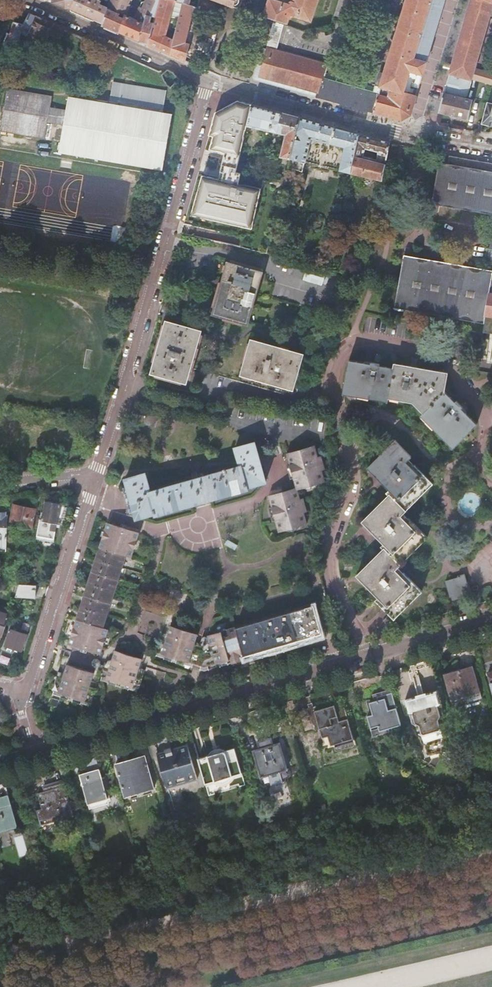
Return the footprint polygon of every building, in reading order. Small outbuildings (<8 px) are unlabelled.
[(108,7),(101,4),(102,1),(101,0),(100,0),(54,0),(53,3),(66,8),(72,8),(83,14),(82,16),(120,32),(125,15),(108,7)] [(125,15),(126,15),(130,7),(133,0),(111,0),(108,7),(125,15)] [(145,1),(142,2),(136,14),(134,19),(145,24),(140,41),(148,45),(154,23),(160,1),(161,0),(146,0),(145,1)] [(175,0),(161,0),(160,1),(154,23),(148,45),(170,54),(174,40),(173,40),(165,37),(171,12),(175,0)] [(262,63),(259,74),(287,82),(318,91),(316,97),(400,120),(411,114),(416,97),(403,93),(410,71),(423,75),(445,0),(407,0),(382,85),(376,83),(374,92),(330,80),(335,66),(285,52),(283,51),(262,63)] [(273,0),(271,0),(265,17),(287,24),(290,18),(294,16),(294,15),(311,21),(318,0),(294,0),(293,2),(292,2),(289,4),(288,5),(273,0)] [(334,16),(345,20),(351,0),(339,0),(334,16)] [(471,80),(472,80),(472,79),(475,69),(490,15),(491,7),(491,3),(485,0),(471,0),(449,74),(471,80)] [(186,43),(194,7),(182,4),(179,15),(173,40),(174,40),(170,54),(185,61),(190,44),(186,43)] [(31,14),(28,20),(28,21),(26,26),(16,22),(12,34),(3,47),(14,51),(11,58),(13,59),(22,33),(56,48),(64,29),(31,14)] [(125,15),(120,32),(140,41),(145,24),(134,19),(126,15),(125,15)] [(283,25),(275,22),(270,34),(262,63),(283,51),(276,49),(283,25)] [(359,41),(348,38),(343,53),(355,57),(353,61),(363,64),(364,60),(376,63),(381,47),(369,44),(370,39),(361,36),(359,41)] [(174,72),(168,69),(162,74),(164,81),(171,88),(180,79),(174,73),(174,72)] [(475,69),(472,79),(491,85),(491,84),(491,74),(475,69)] [(471,80),(449,74),(450,74),(444,93),(466,98),(471,80)] [(110,104),(164,112),(167,91),(114,81),(110,104)] [(164,112),(110,104),(69,97),(67,111),(50,108),(52,96),(8,89),(1,131),(45,139),(48,122),(64,125),(58,159),(162,176),(173,114),(164,112)] [(466,98),(444,93),(443,93),(439,112),(439,113),(468,120),(473,100),(466,98)] [(237,101),(214,113),(209,136),(213,137),(209,150),(223,154),(233,156),(239,158),(247,125),(252,104),(237,101)] [(488,103),(483,124),(491,126),(491,104),(488,103)] [(275,111),(252,104),(247,125),(286,134),(281,156),(290,158),(300,118),(275,111)] [(340,170),(351,172),(359,134),(321,124),(300,118),(290,158),(288,163),(304,167),(311,138),(345,147),(340,170)] [(359,134),(351,172),(382,180),(383,180),(390,142),(375,138),(359,134)] [(236,173),(239,158),(233,156),(223,154),(217,179),(238,184),(240,174),(236,173)] [(491,171),(491,163),(456,157),(449,155),(447,163),(491,171)] [(447,163),(439,162),(431,202),(446,205),(491,213),(491,171),(447,163)] [(217,179),(201,176),(191,215),(251,230),(260,190),(238,184),(217,179)] [(358,176),(356,182),(369,185),(371,179),(358,176)] [(487,270),(434,260),(405,255),(396,307),(423,312),(485,324),(486,313),(490,292),(491,281),(491,271),(487,270)] [(227,263),(213,314),(246,323),(261,273),(227,263)] [(326,272),(308,267),(304,280),(322,286),(326,272)] [(166,321),(152,373),(185,382),(189,368),(200,331),(166,321)] [(251,340),(239,382),(280,393),(282,385),(293,388),(302,354),(251,340)] [(412,401),(417,405),(424,412),(421,415),(453,448),(477,424),(461,408),(463,406),(456,400),(455,401),(444,391),(448,372),(427,367),(395,361),(393,367),(380,364),(380,363),(372,361),(371,362),(349,358),(343,392),(387,400),(388,397),(412,401)] [(147,416),(144,424),(154,427),(156,418),(147,416)] [(388,494),(386,496),(392,499),(409,505),(432,483),(414,465),(411,467),(406,462),(411,456),(394,440),(367,467),(389,489),(386,492),(388,494)] [(155,515),(166,512),(165,508),(190,501),(191,504),(211,499),(210,495),(236,488),(237,491),(248,488),(247,487),(265,481),(254,442),(235,448),(240,466),(150,492),(144,474),(125,479),(119,486),(119,487),(123,491),(124,494),(126,498),(130,497),(131,500),(127,502),(127,503),(128,508),(127,511),(126,515),(136,518),(155,513),(155,515)] [(296,487),(297,489),(304,487),(303,485),(318,481),(319,483),(325,481),(324,479),(324,476),(327,475),(321,455),(318,456),(314,445),(311,446),(312,447),(308,448),(293,452),(293,453),(290,454),(289,452),(286,453),(290,464),(287,465),(291,478),(294,478),(296,487)] [(300,524),(301,526),(307,524),(304,512),(307,511),(303,498),(300,499),(297,489),(296,487),(293,488),(294,490),(290,491),(290,490),(282,492),(275,495),(276,495),(272,497),(272,494),(269,495),(272,507),(269,508),(273,521),(276,520),(279,532),(286,530),(285,528),(300,524)] [(40,521),(38,529),(39,529),(37,538),(53,541),(60,507),(53,506),(53,503),(45,501),(41,521),(40,521)] [(404,509),(382,501),(362,521),(383,542),(380,545),(383,548),(357,574),(367,585),(359,594),(370,605),(376,599),(394,617),(421,590),(403,572),(400,574),(395,569),(427,537),(408,518),(405,520),(400,515),(405,510),(404,509)] [(10,523),(38,529),(40,521),(40,516),(34,514),(35,509),(14,504),(10,523)] [(6,546),(8,515),(6,515),(0,515),(0,546),(6,546)] [(121,527),(108,523),(69,644),(82,648),(87,650),(89,650),(100,654),(107,630),(103,628),(125,556),(130,557),(138,533),(127,529),(126,529),(121,527)] [(304,570),(297,572),(296,573),(299,580),(307,578),(304,570)] [(462,577),(449,581),(454,596),(455,596),(456,599),(475,594),(473,586),(469,587),(469,584),(470,583),(468,574),(462,576),(462,577)] [(155,583),(162,586),(165,578),(158,575),(155,583)] [(27,585),(19,585),(17,589),(16,594),(15,598),(34,599),(35,586),(27,585)] [(197,591),(194,599),(201,602),(204,594),(197,591)] [(313,606),(243,627),(235,659),(240,658),(244,656),(321,633),(322,633),(313,606)] [(2,639),(10,614),(0,611),(0,639),(2,639)] [(235,659),(243,627),(236,629),(236,628),(229,630),(225,628),(222,632),(208,637),(213,655),(200,651),(193,649),(195,643),(198,635),(171,627),(168,636),(167,641),(161,639),(156,653),(158,654),(195,665),(205,668),(216,665),(232,660),(235,659)] [(11,630),(6,646),(21,651),(26,635),(11,630)] [(104,662),(103,665),(100,676),(102,677),(117,682),(122,683),(137,688),(139,689),(143,674),(137,672),(138,667),(141,659),(115,650),(111,664),(104,662)] [(464,667),(444,673),(452,702),(461,699),(461,696),(480,691),(472,663),(463,665),(464,667)] [(89,686),(94,673),(67,664),(64,674),(63,678),(56,676),(52,690),(91,703),(96,688),(89,686)] [(413,675),(416,685),(421,683),(419,673),(413,675)] [(421,683),(416,685),(419,694),(424,693),(421,683)] [(424,693),(419,694),(406,698),(416,732),(419,732),(422,741),(425,740),(428,752),(446,747),(443,735),(446,734),(444,725),(446,724),(437,689),(424,693)] [(373,714),(367,715),(371,726),(378,724),(379,730),(401,723),(392,692),(377,696),(378,700),(369,702),(373,714)] [(316,709),(323,737),(329,735),(332,743),(354,737),(343,697),(333,700),(334,704),(316,709)] [(310,707),(299,710),(305,733),(316,730),(310,707)] [(268,720),(254,724),(260,747),(253,749),(261,775),(269,773),(269,775),(282,771),(282,770),(288,768),(280,742),(275,744),(268,720)] [(233,776),(235,773),(238,775),(244,774),(236,746),(226,749),(225,749),(223,748),(221,748),(219,748),(217,748),(215,749),(213,750),(211,751),(210,753),(209,754),(199,757),(207,784),(213,783),(215,779),(216,780),(219,781),(222,781),(224,781),(227,780),(229,779),(231,777),(233,776)] [(168,756),(160,758),(169,789),(198,780),(190,749),(175,754),(173,747),(166,749),(168,756)] [(146,756),(117,764),(125,794),(134,791),(133,789),(153,783),(146,756)] [(100,768),(80,773),(89,804),(108,798),(100,768)] [(43,807),(38,809),(42,824),(74,815),(65,782),(45,788),(46,791),(39,793),(43,807)] [(0,799),(0,830),(17,825),(9,796),(0,799)] [(16,837),(19,854),(25,853),(22,836),(16,837)]
